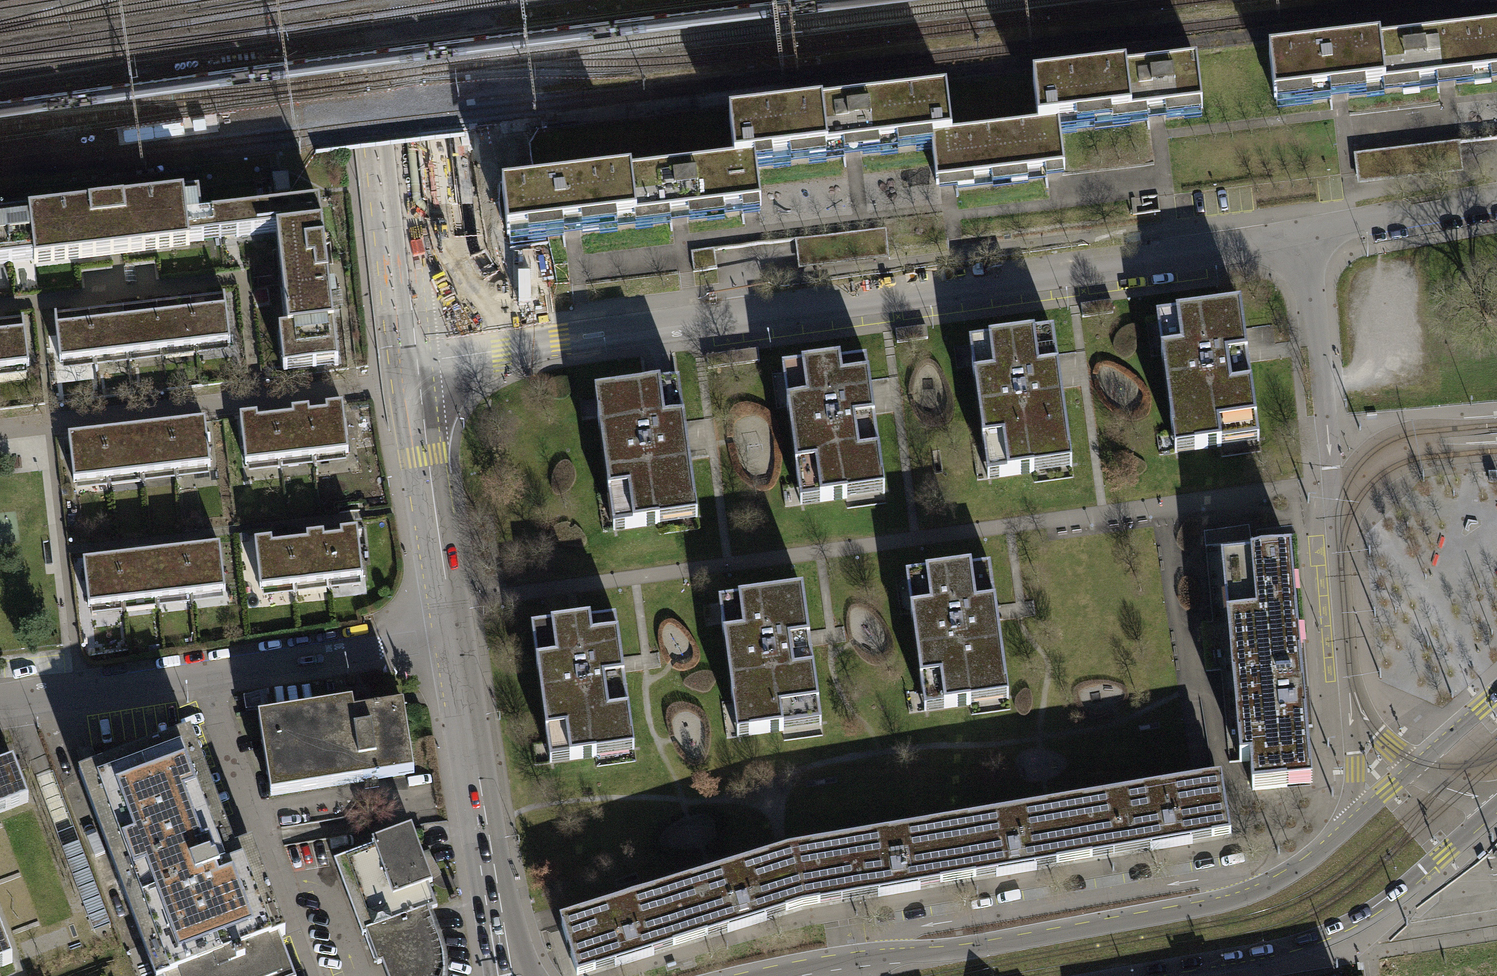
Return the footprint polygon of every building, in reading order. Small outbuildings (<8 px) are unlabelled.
[(1266,59),(1273,112),(1316,106),(1389,97),(1496,84),(1496,30),(1266,59)] [(731,170),(495,198),(501,250),(543,245),(670,229),(736,222),(757,219),(752,178),(837,168),(928,157),(932,197),(945,195),(1034,185),(1060,181),(1055,139),(1142,129),(1198,122),(1192,68),(1030,87),(1035,132),(950,142),(945,99),(725,126),(731,170)] [(1451,145),(1347,156),(1350,185),(1454,173),(1451,145)] [(208,245),(205,222),(193,223),(190,201),(0,223),(0,252),(2,269),(208,245)] [(313,209),(205,222),(208,245),(269,237),(280,334),(272,335),(277,377),(333,371),(313,209)] [(795,240),(799,270),(890,258),(886,228),(795,240)] [(714,248),(691,251),(694,272),(717,269),(714,248)] [(189,350),(222,347),(217,300),(183,304),(189,350)] [(1111,300),(1080,304),(1082,317),(1113,313),(1111,300)] [(155,354),(189,350),(183,304),(149,308),(155,354)] [(149,308),(115,311),(121,358),(155,354),(149,308)] [(1238,310),(1153,320),(1169,457),(1254,447),(1238,310)] [(87,362),(121,358),(115,311),(82,315),(87,362)] [(53,366),(87,362),(82,315),(48,319),(53,366)] [(24,373),(19,326),(0,328),(0,376),(24,373)] [(926,326),(895,330),(897,343),(928,339),(926,326)] [(1050,335),(962,347),(980,484),(1068,472),(1050,335)] [(865,364),(777,376),(795,511),(883,500),(865,364)] [(673,388),(593,399),(612,538),(691,527),(673,388)] [(342,456),(337,414),(336,408),(319,410),(320,417),(303,419),(308,460),(342,456)] [(269,425),(274,465),(308,460),(303,419),(302,413),(287,415),(288,422),(269,425)] [(274,465),(269,425),(251,427),(250,420),(233,422),(239,469),(274,465)] [(195,426),(161,430),(167,473),(201,469),(195,426)] [(134,477),(167,473),(161,430),(128,434),(134,477)] [(128,434),(93,438),(99,481),(134,477),(128,434)] [(65,485),(99,481),(93,438),(60,442),(65,485)] [(1489,473),(1490,482),(1496,481),(1496,472),(1489,473)] [(356,579),(351,537),(350,531),(333,533),(334,540),(318,542),(323,583),(356,579)] [(284,548),(289,587),(323,583),(318,542),(317,536),(302,538),(303,545),(284,548)] [(289,587),(284,548),(266,550),(265,543),(248,545),(254,592),(289,587)] [(1219,553),(1243,794),(1314,787),(1289,546),(1219,553)] [(212,550),(178,554),(183,597),(217,593),(212,550)] [(150,601),(183,597),(178,554),(145,558),(150,601)] [(145,558),(110,563),(115,606),(150,601),(145,558)] [(82,610),(115,606),(110,563),(76,567),(82,610)] [(986,568),(898,580),(917,719),(1005,707),(986,568)] [(797,595),(713,608),(733,743),(818,730),(797,595)] [(608,620),(525,631),(543,767),(626,756),(608,620)] [(254,722),(267,800),(408,778),(397,712),(354,719),(352,706),(254,722)] [(278,937),(285,934),(252,846),(235,852),(190,735),(79,777),(154,975),(293,975),(278,937)] [(33,965),(25,946),(79,926),(64,885),(45,892),(0,776),(0,975),(4,975),(33,965)] [(560,919),(575,975),(581,975),(634,960),(745,927),(803,908),(899,893),(1015,873),(1171,847),(1231,837),(1221,778),(789,850),(560,919)] [(407,833),(368,847),(387,899),(426,885),(407,833)] [(430,910),(366,934),(377,964),(382,963),(387,975),(445,975),(446,963),(442,947),(430,910)]
